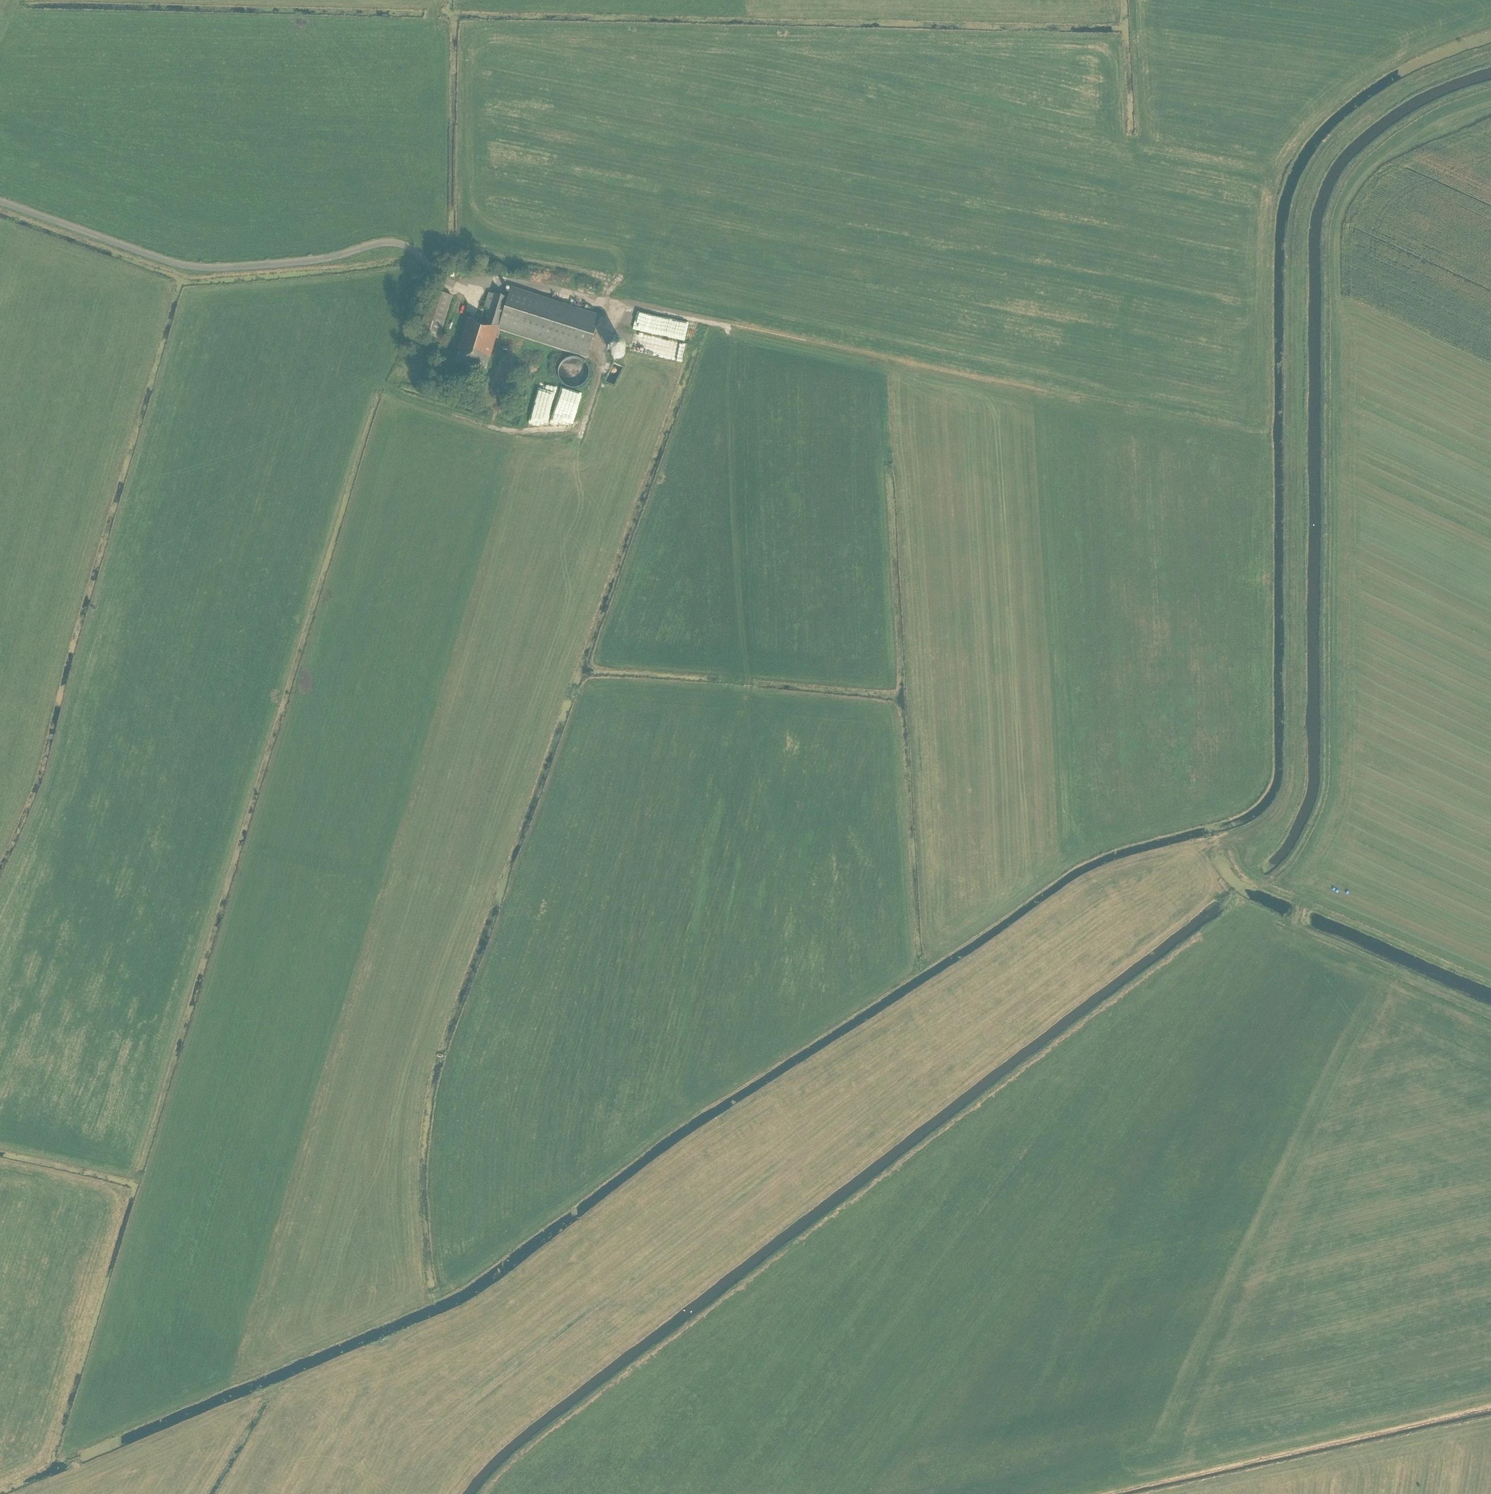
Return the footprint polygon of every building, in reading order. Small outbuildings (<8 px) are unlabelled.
[(458,353),(455,361),(486,371),(498,332),(588,360),(601,318),(512,290),(509,299),(488,293),(483,308),(479,307),(474,324),(467,322),(457,353),(458,353)] [(418,333),(440,340),(453,298),(431,291),(418,333)] [(611,348),(610,351),(611,354),(613,357),(616,358),(619,358),(623,357),(625,354),(625,351),(625,348),(623,345),(619,343),(616,343),(613,345),(611,348)] [(588,378),(588,373),(588,369),(585,364),(582,361),(578,359),(573,358),(568,359),(564,361),(560,364),(558,369),(557,373),(558,378),(560,383),(564,386),(568,388),(573,389),(578,388),(582,386),(585,383),(588,378)] [(555,402),(575,408),(579,393),(560,388),(555,402)]
